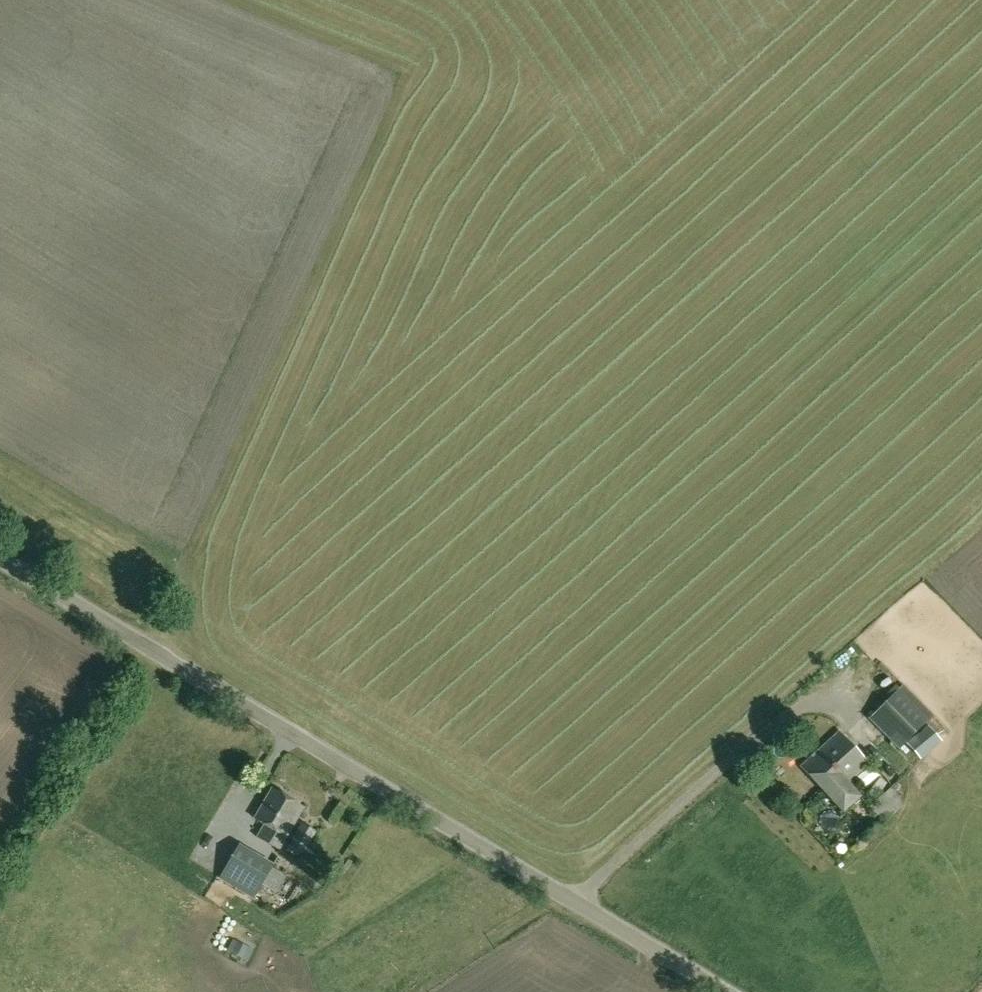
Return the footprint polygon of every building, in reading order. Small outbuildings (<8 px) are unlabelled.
[(901,685),(867,719),(898,749),(934,717),(901,685)] [(921,760),(942,743),(930,728),(908,744),(921,760)] [(859,755),(838,731),(800,766),(820,789),(859,755)] [(859,755),(820,789),(841,813),(859,796),(847,783),(868,764),(859,755)] [(881,793),(892,778),(882,772),(872,787),(881,793)] [(280,851),(304,808),(272,789),(254,820),(264,825),(257,838),(280,851)] [(301,857),(315,831),(301,822),(286,847),(301,857)] [(255,899),(272,868),(250,855),(251,853),(239,846),(220,880),(255,899)]
